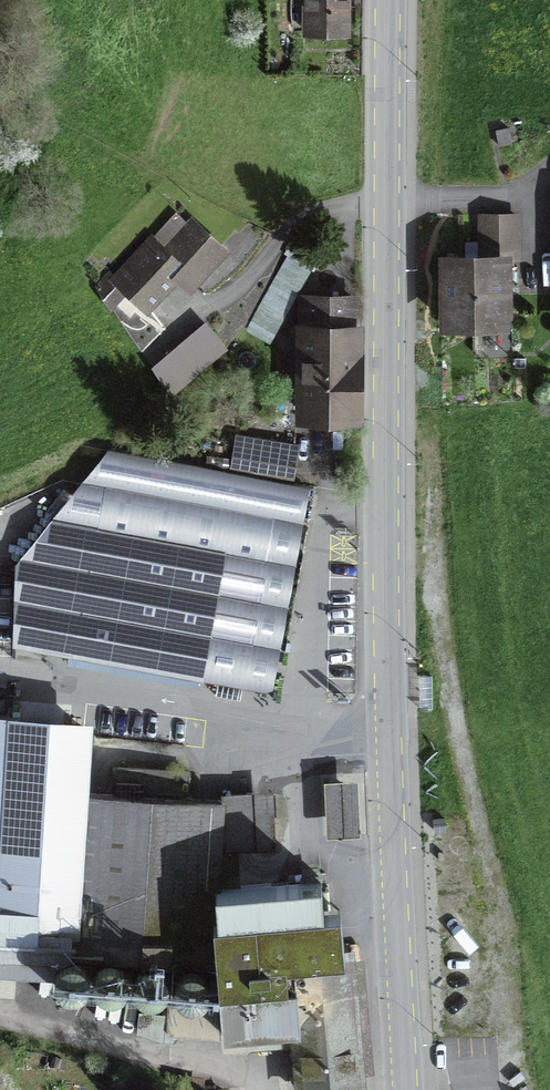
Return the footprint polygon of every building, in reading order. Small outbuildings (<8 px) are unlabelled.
[(306,32),(347,32),(347,0),(306,0),(306,32)] [(499,146),(511,143),(508,128),(496,130),(499,146)] [(481,216),(481,259),(446,260),(447,323),(502,323),(500,253),(517,253),(516,216),(481,216)] [(223,251),(191,222),(159,256),(149,246),(117,280),(148,308),(178,276),(191,287),(223,251)] [(355,415),(353,299),(304,300),(304,415),(355,415)] [(154,369),(171,394),(225,347),(206,325),(154,369)] [(240,440),(235,472),(257,476),(259,460),(292,465),(295,449),(240,440)] [(14,643),(243,684),(253,628),(279,482),(110,450),(17,564),(14,643)] [(259,460),(257,476),(289,480),(292,465),(259,460)] [(215,888),(216,870),(235,868),(233,851),(228,851),(217,852),(221,801),(188,798),(115,794),(86,792),(89,733),(12,728),(13,715),(0,715),(0,953),(172,964),(170,1003),(217,1005),(219,1030),(298,1023),(304,1089),(355,1089),(339,909),(322,911),(320,878),(215,888)] [(115,794),(188,798),(190,771),(117,766),(115,794)] [(359,780),(325,782),(328,836),(362,834),(359,780)] [(217,852),(228,851),(233,851),(255,849),(252,792),(224,794),(224,801),(221,801),(217,852)]
